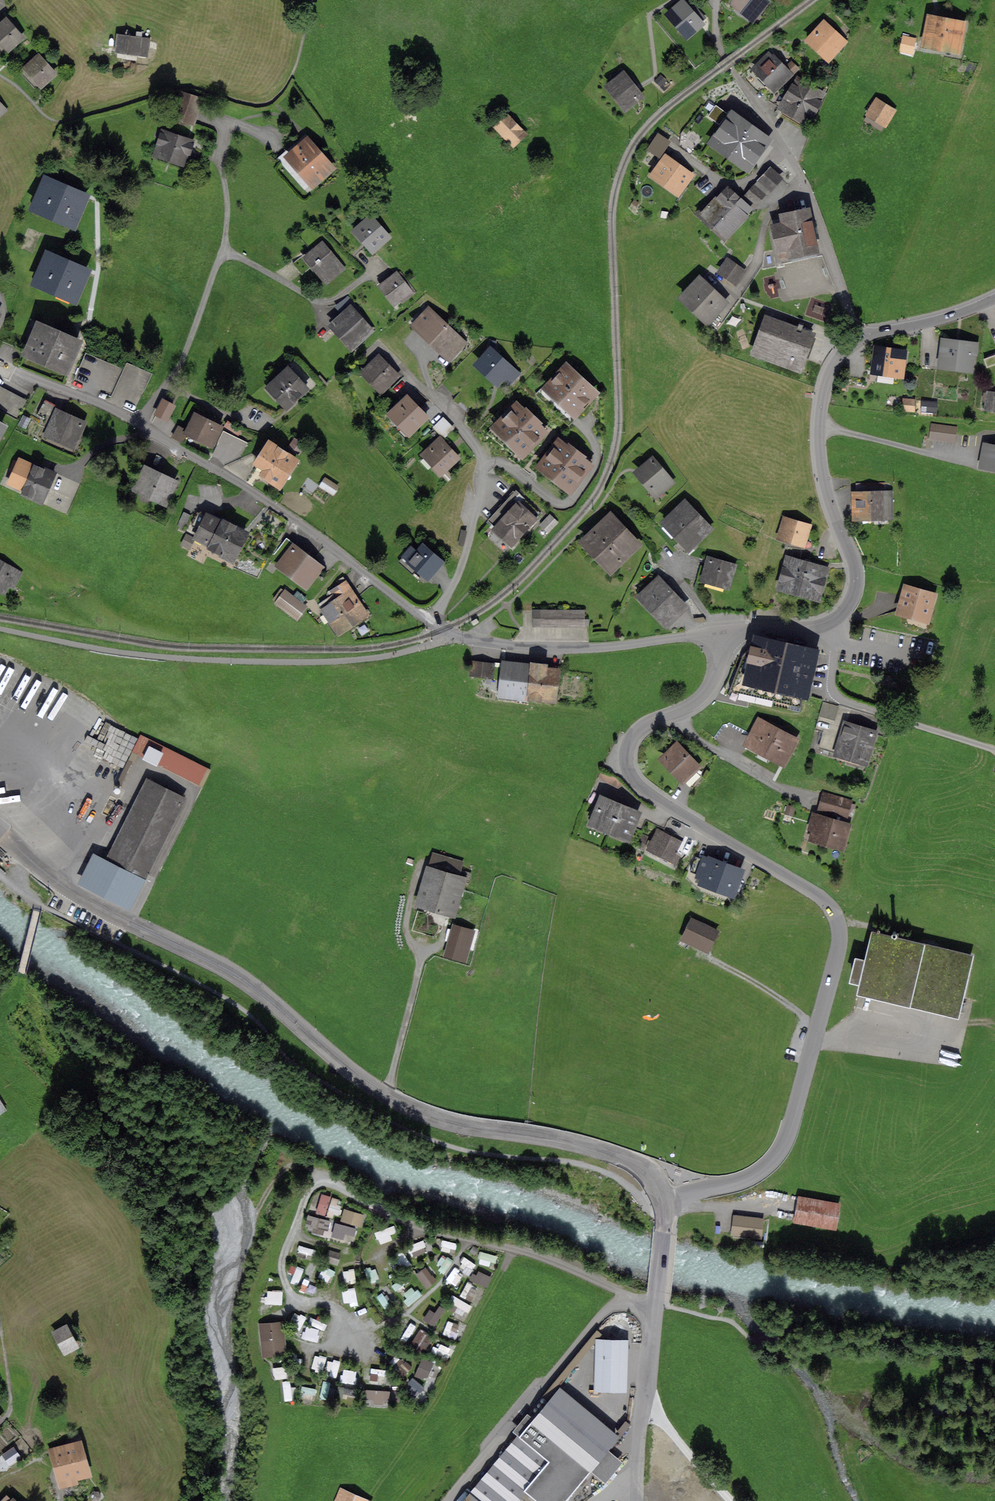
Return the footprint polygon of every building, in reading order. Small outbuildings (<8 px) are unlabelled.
[(752,17),(766,0),(735,0),(734,2),(752,17)] [(672,13),(688,32),(700,21),(684,2),(672,13)] [(929,16),(924,42),(959,49),(964,22),(929,16)] [(9,47),(20,37),(10,25),(12,23),(8,18),(0,25),(0,37),(9,47)] [(810,39),(828,56),(843,40),(825,23),(810,39)] [(904,35),(902,49),(911,51),(914,37),(904,35)] [(120,36),(118,49),(139,52),(141,39),(120,36)] [(755,67),(775,88),(797,67),(791,62),(787,67),(777,57),(775,59),(770,53),(755,67)] [(25,68),(41,85),(53,73),(46,66),(49,64),(40,54),(25,68)] [(610,86),(626,105),(640,94),(632,85),(635,83),(631,78),(629,80),(624,74),(610,86)] [(807,122),(820,101),(818,100),(823,93),(800,79),(795,86),(793,85),(781,105),(785,107),(785,108),(807,122)] [(174,116),(192,122),(200,98),(182,92),(174,116)] [(869,112),(885,123),(894,109),(877,99),(869,112)] [(749,150),(751,152),(764,135),(752,126),(753,125),(745,118),(744,120),(720,102),(716,107),(708,101),(699,113),(693,108),(676,120),(667,133),(686,148),(690,143),(703,152),(704,153),(703,155),(731,175),(749,150)] [(494,121),(514,142),(525,133),(508,115),(507,115),(504,112),(494,121)] [(162,131),(154,153),(186,164),(193,141),(162,131)] [(652,154),(662,161),(666,156),(672,149),(661,141),(652,154)] [(307,142),(291,155),(313,181),(329,167),(307,142)] [(654,173),(678,191),(690,174),(666,156),(662,161),(654,173)] [(770,167),(759,178),(769,186),(771,188),(781,177),(770,167)] [(764,192),(769,186),(759,178),(754,184),(754,185),(747,194),(756,201),(764,192)] [(47,181),(36,206),(72,222),(84,196),(47,181)] [(714,225),(715,225),(739,199),(729,188),(719,199),(715,195),(699,211),(714,225)] [(749,207),(739,199),(715,225),(726,236),(747,214),(744,212),(749,207)] [(780,257),(818,250),(809,208),(781,214),(783,222),(773,224),(780,257)] [(358,229),(373,247),(386,236),(371,218),(358,229)] [(307,256),(326,280),(342,267),(322,244),(307,256)] [(724,256),(744,270),(755,254),(739,244),(729,248),(724,256)] [(49,255),(37,281),(74,297),(85,271),(49,255)] [(293,262),(302,274),(311,266),(302,255),(293,262)] [(736,281),(744,270),(724,256),(719,263),(723,266),(720,270),(736,281)] [(414,291),(399,272),(382,285),(395,301),(401,296),(403,299),(414,291)] [(685,296),(708,318),(708,317),(719,327),(731,310),(700,280),(685,296)] [(351,310),(335,325),(356,349),(366,340),(361,335),(368,329),(351,310)] [(416,324),(432,340),(446,325),(430,310),(416,324)] [(766,318),(754,350),(801,367),(812,335),(801,331),(804,324),(799,322),(797,329),(766,318)] [(446,325),(432,340),(449,356),(463,341),(446,325)] [(40,326),(28,352),(65,368),(76,342),(40,326)] [(942,363),(969,366),(971,352),(975,352),(976,344),(945,340),(942,363)] [(875,347),(872,370),(903,374),(906,351),(875,347)] [(510,379),(516,372),(491,350),(479,364),(497,381),(504,373),(510,379)] [(379,358),(366,371),(381,388),(395,374),(379,358)] [(549,387),(575,410),(592,392),(566,368),(549,387)] [(269,387),(287,405),(305,388),(288,369),(269,387)] [(19,419),(27,401),(0,389),(0,410),(19,419)] [(987,407),(994,408),(994,398),(988,396),(987,407)] [(424,414),(407,397),(391,413),(410,432),(426,416),(434,425),(443,416),(434,405),(424,414)] [(905,398),(904,408),(914,409),(915,399),(905,398)] [(922,399),(922,410),(933,411),(934,400),(922,399)] [(173,406),(163,400),(156,414),(166,419),(173,406)] [(46,418),(44,422),(52,426),(57,413),(58,412),(43,403),(37,414),(46,418)] [(498,426),(522,450),(540,430),(530,421),(534,417),(525,409),(521,413),(514,407),(498,426)] [(72,445),(81,424),(57,413),(52,426),(48,434),(72,445)] [(197,415),(189,432),(211,443),(219,426),(197,415)] [(24,417),(19,424),(25,427),(29,419),(24,417)] [(225,426),(239,434),(242,430),(228,421),(225,426)] [(935,439),(955,441),(956,435),(957,426),(957,425),(937,423),(935,439)] [(295,439),(290,445),(299,451),(304,445),(295,439)] [(425,453),(441,471),(456,457),(440,440),(425,453)] [(986,449),(983,464),(994,467),(994,441),(990,441),(989,450),(986,449)] [(559,443),(543,465),(570,486),(587,465),(576,456),(579,452),(570,444),(566,449),(559,443)] [(278,484),(295,459),(271,444),(258,463),(266,467),(262,473),(278,484)] [(41,502),(54,472),(36,464),(34,469),(14,460),(9,471),(14,473),(10,483),(24,489),(22,494),(41,502)] [(639,472),(656,493),(671,481),(653,460),(639,472)] [(155,497),(154,499),(163,503),(173,481),(147,469),(137,488),(155,497)] [(326,479),(321,486),(332,493),(337,486),(326,479)] [(855,493),(856,516),(885,515),(885,482),(858,482),(858,493),(855,493)] [(516,490),(489,520),(496,526),(495,527),(512,543),(541,513),(516,490)] [(685,504),(666,521),(689,545),(707,527),(685,504)] [(184,511),(177,525),(184,528),(190,514),(184,511)] [(219,555),(230,560),(245,531),(224,520),(222,524),(199,513),(193,525),(200,529),(196,536),(210,543),(208,547),(220,553),(219,555)] [(544,522),(550,528),(556,522),(550,515),(544,522)] [(585,540),(611,568),(637,543),(611,515),(585,540)] [(780,536),(803,543),(809,525),(785,518),(780,536)] [(189,547),(194,538),(187,534),(182,543),(189,547)] [(277,550),(283,555),(293,542),(287,537),(277,550)] [(404,555),(428,575),(440,561),(424,546),(418,553),(411,547),(404,555)] [(306,585),(319,567),(293,548),(279,565),(306,585)] [(782,586),(799,591),(807,562),(787,556),(778,585),(782,586)] [(710,559),(705,577),(727,583),(732,565),(710,559)] [(824,567),(807,562),(799,591),(820,596),(828,568),(824,567)] [(0,564),(0,588),(3,589),(7,581),(13,584),(18,574),(0,564)] [(322,608),(337,631),(366,612),(343,577),(337,580),(340,585),(335,588),(337,591),(320,603),(323,607),(322,608)] [(642,596),(667,621),(683,605),(659,580),(642,596)] [(901,609),(926,616),(931,596),(907,589),(901,609)] [(278,602),(297,616),(304,606),(300,603),(286,592),(278,602)] [(533,610),(533,625),(588,625),(589,618),(584,618),(584,610),(533,610)] [(800,708),(813,652),(773,643),(772,645),(758,641),(757,648),(751,647),(749,657),(742,656),(728,695),(745,699),(746,697),(797,708),(798,707),(800,708)] [(470,675),(493,677),(494,662),(472,660),(470,675)] [(505,661),(502,696),(528,698),(533,664),(505,661)] [(528,698),(552,701),(556,668),(545,666),(545,664),(533,663),(533,664),(528,698)] [(823,701),(819,715),(833,719),(837,705),(823,701)] [(718,711),(723,724),(730,722),(725,708),(718,711)] [(756,720),(736,709),(730,722),(750,732),(756,720)] [(702,728),(714,736),(723,724),(711,716),(702,728)] [(791,752),(794,746),(791,744),(793,739),(760,721),(749,742),(782,760),(788,750),(791,752)] [(820,746),(865,760),(873,732),(846,724),(845,730),(827,725),(820,746)] [(200,765),(140,734),(133,748),(200,782),(206,769),(200,765)] [(694,784),(702,769),(696,765),(677,746),(664,758),(683,778),(694,784)] [(118,868),(142,880),(183,798),(148,780),(107,862),(118,868)] [(822,808),(846,815),(850,801),(826,794),(822,808)] [(593,821),(628,836),(637,812),(603,798),(602,798),(593,821)] [(846,825),(815,816),(812,826),(817,827),(814,837),(840,845),(846,825)] [(679,849),(688,854),(691,848),(659,832),(652,846),(674,858),(679,849)] [(641,834),(637,846),(642,848),(647,837),(641,834)] [(459,870),(461,863),(433,855),(420,903),(452,912),(462,879),(467,881),(469,873),(459,870)] [(94,856),(81,882),(105,894),(118,868),(107,862),(94,856)] [(703,882),(702,884),(730,894),(739,871),(696,856),(691,870),(699,873),(696,881),(703,882)] [(105,894),(129,907),(142,880),(118,868),(105,894)] [(692,919),(685,935),(708,947),(716,930),(692,919)] [(446,953),(469,960),(479,927),(456,920),(446,953)] [(860,991),(957,1015),(970,956),(898,939),(900,930),(891,928),(889,936),(879,934),(880,928),(877,927),(876,933),(873,933),(866,962),(856,959),(852,979),(862,982),(860,991)] [(339,1203),(341,1196),(320,1191),(315,1212),(311,1211),(307,1229),(329,1234),(333,1214),(340,1215),(343,1204),(339,1203)] [(834,1227),(838,1204),(800,1198),(796,1220),(834,1227)] [(363,1225),(367,1211),(347,1206),(343,1219),(363,1225)] [(733,1232),(759,1236),(761,1220),(735,1217),(733,1232)] [(355,1240),(360,1225),(339,1218),(334,1233),(355,1240)] [(378,1229),(381,1242),(398,1238),(395,1225),(378,1229)] [(329,1252),(326,1260),(335,1263),(338,1254),(329,1252)] [(289,1274),(301,1279),(306,1267),(293,1263),(289,1274)] [(332,1279),(337,1269),(327,1264),(322,1274),(332,1279)] [(428,1264),(418,1273),(430,1286),(439,1277),(428,1264)] [(472,1277),(489,1286),(495,1274),(478,1266),(472,1277)] [(347,1280),(358,1277),(356,1267),(345,1269),(347,1280)] [(358,1286),(344,1288),(346,1304),(360,1302),(358,1286)] [(285,1303),(285,1288),(267,1289),(268,1303),(285,1303)] [(458,1296),(454,1304),(470,1312),(474,1303),(458,1296)] [(456,1336),(461,1323),(450,1319),(445,1332),(456,1336)] [(263,1326),(265,1346),(268,1345),(269,1353),(282,1352),(279,1324),(263,1326)] [(319,1341),(323,1329),(308,1324),(304,1336),(319,1341)] [(424,1325),(414,1338),(427,1347),(436,1334),(424,1325)] [(53,1333),(63,1352),(75,1346),(64,1327),(53,1333)] [(601,1386),(619,1386),(620,1343),(603,1342),(601,1386)] [(318,1352),(314,1367),(325,1370),(329,1355),(318,1352)] [(425,1355),(416,1371),(428,1377),(437,1361),(425,1355)] [(327,1370),(336,1376),(344,1362),(335,1357),(327,1370)] [(276,1366),(277,1377),(291,1376),(290,1365),(276,1366)] [(358,1382),(360,1369),(344,1367),(343,1381),(358,1382)] [(420,1391),(426,1385),(416,1374),(410,1380),(420,1391)] [(285,1380),(287,1399),(298,1398),(295,1379),(285,1380)] [(305,1385),(305,1396),(317,1396),(318,1386),(305,1385)] [(373,1400),(402,1399),(401,1387),(373,1388),(373,1400)] [(607,1449),(548,1399),(464,1500),(564,1500),(607,1449)] [(53,1452),(60,1479),(84,1472),(77,1445),(53,1452)] [(12,1450),(4,1455),(9,1462),(17,1457),(12,1450)] [(336,1500),(368,1500),(341,1489),(336,1500)]
